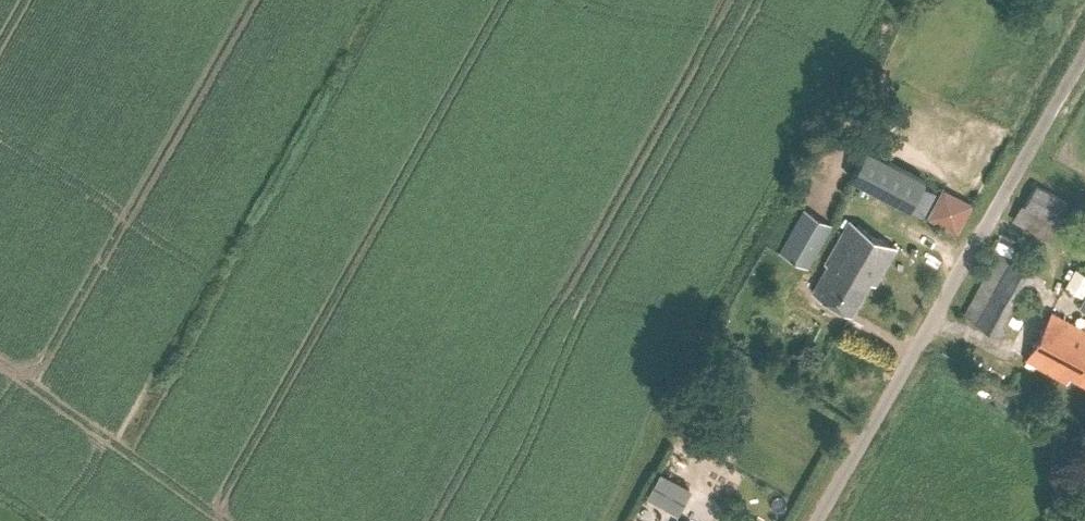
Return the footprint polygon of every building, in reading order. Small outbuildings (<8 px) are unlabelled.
[(924,217),(937,192),(923,185),(926,179),(867,149),(851,180),(924,217)] [(1058,222),(1069,202),(1036,184),(1025,203),(1058,222)] [(808,268),(833,225),(804,209),(779,252),(808,268)] [(875,284),(897,247),(850,220),(825,262),(828,264),(813,291),(851,313),(870,281),(875,284)] [(1002,333),(1041,260),(1017,247),(1011,258),(998,250),(964,313),(1002,333)] [(1083,295),(1084,291),(1084,273),(1075,268),(1066,286),(1083,295)] [(1052,312),(1026,359),(1067,382),(1071,375),(1084,383),(1084,330),(1052,312)] [(647,495),(676,511),(689,487),(660,471),(647,495)]
